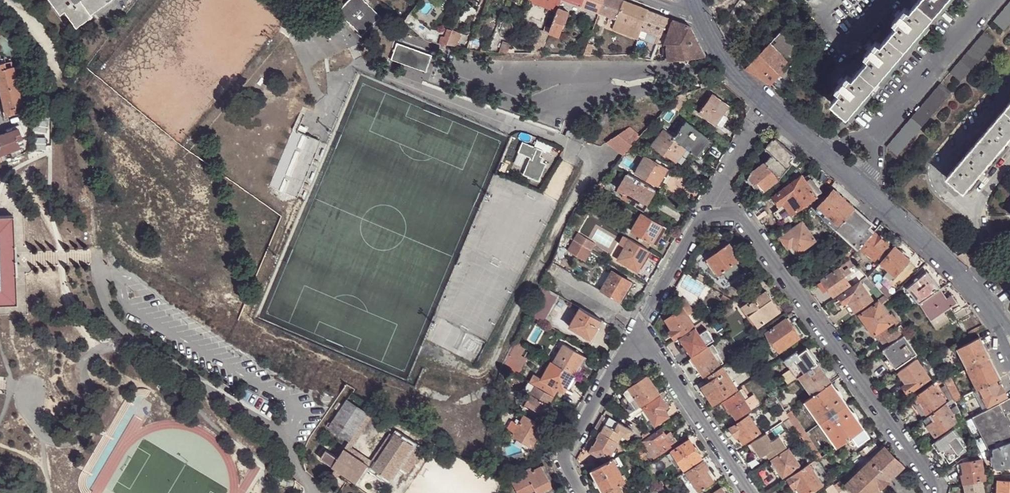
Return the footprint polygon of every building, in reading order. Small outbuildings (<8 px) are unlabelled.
[(62,13),(65,10),(77,27),(94,15),(93,12),(111,0),(52,0),(62,13)] [(360,32),(371,21),(373,24),(378,18),(364,4),(365,2),(364,0),(353,0),(347,6),(345,4),(340,9),(354,23),(353,25),(360,32)] [(600,13),(605,0),(583,0),(581,6),(596,12),(600,13)] [(618,20),(625,1),(622,0),(605,0),(600,13),(618,20)] [(918,1),(933,14),(945,0),(919,0),(918,1)] [(638,39),(649,10),(625,1),(618,20),(613,31),(638,39)] [(897,25),(889,35),(904,48),(933,14),(918,1),(910,11),(907,9),(903,14),(899,11),(895,15),(899,18),(896,23),(897,25)] [(366,2),(365,2),(364,4),(378,18),(379,19),(381,17),(366,2)] [(993,21),(1005,30),(1009,24),(1009,2),(993,21)] [(352,26),(353,25),(354,23),(340,9),(340,8),(338,11),(352,26)] [(549,31),(549,32),(559,36),(568,13),(558,9),(549,31)] [(668,30),(674,19),(649,10),(638,39),(640,40),(641,36),(645,38),(648,31),(660,36),(664,37),(666,34),(668,30)] [(679,22),(674,19),(668,30),(674,31),(679,22)] [(371,21),(360,32),(359,33),(362,35),(374,24),(373,24),(371,21)] [(691,26),(679,22),(674,31),(672,35),(669,44),(670,44),(669,56),(669,59),(673,59),(692,57),(707,56),(699,45),(691,26)] [(796,35),(786,26),(769,44),(790,65),(794,61),(808,48),(796,35)] [(447,45),(450,37),(452,31),(447,29),(441,44),(447,45)] [(541,37),(546,39),(549,32),(549,31),(543,29),(541,37)] [(995,41),(984,32),(950,73),(960,82),(995,41)] [(660,44),(663,44),(669,44),(672,35),(666,34),(664,37),(661,41),(660,44)] [(868,59),(861,69),(876,82),(904,48),(889,35),(881,44),(879,42),(875,47),(871,44),(867,49),(870,52),(866,57),(868,59)] [(447,45),(456,47),(457,39),(450,37),(447,45)] [(487,51),(493,51),(497,42),(491,41),(490,44),(487,51)] [(554,46),(563,50),(566,46),(555,41),(554,46)] [(480,51),(487,51),(490,44),(484,42),(480,51)] [(584,55),(590,55),(594,46),(588,43),(584,55)] [(652,58),(655,59),(663,44),(660,44),(652,58)] [(756,58),(745,69),(771,85),(781,75),(790,65),(769,44),(756,58)] [(802,69),(794,61),(790,65),(794,68),(798,73),(802,69)] [(0,89),(17,85),(15,74),(13,68),(13,66),(9,67),(6,68),(4,63),(0,64),(0,88),(0,89)] [(794,68),(790,65),(781,75),(783,78),(794,68)] [(876,82),(861,69),(853,78),(850,76),(847,81),(842,78),(838,83),(842,86),(838,91),(840,93),(832,103),(847,116),(876,82)] [(951,93),(941,83),(886,147),(897,156),(951,93)] [(17,85),(0,89),(4,103),(7,114),(16,111),(15,106),(22,104),(22,102),(20,96),(17,85)] [(687,97),(683,93),(677,95),(674,99),(678,102),(681,104),(687,97)] [(718,124),(728,110),(730,107),(713,95),(699,114),(716,126),(718,124)] [(670,104),(674,107),(678,102),(674,99),(670,104)] [(7,114),(4,103),(1,104),(5,117),(16,114),(16,111),(7,114)] [(670,104),(663,110),(668,114),(675,108),(674,107),(670,104)] [(732,113),(728,110),(718,124),(721,127),(732,113)] [(1004,111),(975,144),(992,158),(999,151),(998,151),(1003,145),(1004,145),(1009,139),(1009,138),(1009,136),(1009,116),(1004,111)] [(676,134),(674,138),(689,149),(693,152),(698,156),(709,140),(686,122),(676,134)] [(7,130),(8,132),(18,128),(22,138),(24,137),(20,125),(7,130)] [(648,126),(644,130),(649,136),(656,130),(649,125),(648,126)] [(625,150),(633,142),(639,135),(633,130),(629,127),(606,142),(618,151),(623,154),(625,150)] [(0,136),(0,150),(1,154),(20,147),(19,144),(17,140),(21,138),(22,138),(18,128),(8,132),(0,136)] [(670,134),(664,130),(652,146),(666,156),(668,155),(678,162),(689,149),(674,138),(670,134)] [(271,187),(298,197),(320,140),(302,134),(283,183),(273,179),(271,187)] [(765,163),(779,179),(793,163),(790,161),(795,155),(795,156),(795,155),(776,139),(773,139),(764,148),(772,154),(765,163)] [(698,156),(703,159),(714,144),(709,140),(698,156)] [(537,141),(534,148),(542,152),(546,153),(548,146),(537,141)] [(538,161),(539,157),(542,152),(534,148),(521,143),(517,153),(529,159),(522,175),(538,181),(545,164),(540,162),(538,161)] [(630,149),(639,154),(642,149),(633,144),(630,149)] [(992,158),(975,144),(946,179),(962,193),(969,186),(968,185),(974,178),(975,179),(981,172),(980,171),(985,165),(987,165),(992,158)] [(689,149),(678,162),(682,166),(693,152),(689,149)] [(793,163),(796,166),(801,161),(795,156),(795,155),(790,161),(793,163)] [(798,174),(811,159),(807,156),(797,167),(794,170),(798,174)] [(636,174),(659,187),(669,170),(659,164),(655,162),(646,157),(636,174)] [(763,193),(780,179),(779,179),(765,163),(751,173),(748,178),(754,187),(758,185),(759,187),(763,193)] [(669,170),(659,187),(664,190),(674,173),(669,170)] [(807,183),(812,180),(814,178),(811,172),(804,178),(807,183)] [(645,210),(656,190),(628,174),(619,189),(626,193),(623,198),(645,210)] [(821,192),(812,180),(807,183),(804,178),(802,176),(774,197),(779,205),(777,206),(779,208),(774,212),(781,222),(787,217),(791,222),(798,217),(795,212),(817,197),(816,196),(821,192)] [(853,210),(854,209),(833,190),(818,207),(827,215),(832,219),(839,226),(853,210)] [(754,204),(762,214),(769,209),(762,198),(754,204)] [(756,215),(758,217),(762,214),(754,204),(750,207),(756,215)] [(827,215),(818,207),(815,211),(824,219),(827,215)] [(807,213),(814,220),(818,216),(811,209),(807,213)] [(836,230),(858,249),(860,247),(873,232),(868,228),(870,225),(872,224),(854,209),(853,210),(839,226),(836,230)] [(629,229),(654,244),(664,227),(639,212),(629,229)] [(17,305),(16,276),(17,276),(16,246),(14,246),(12,216),(0,217),(0,306),(17,305)] [(828,223),(836,230),(839,226),(832,219),(828,223)] [(793,245),(798,253),(816,240),(803,222),(781,237),(788,248),(793,245)] [(657,246),(667,229),(664,227),(654,244),(657,246)] [(875,260),(876,259),(887,246),(888,245),(873,232),(860,247),(866,252),(875,260)] [(591,241),(578,234),(568,251),(585,261),(592,250),(587,248),(591,241)] [(638,271),(640,269),(646,259),(644,258),(649,251),(624,237),(620,244),(626,248),(619,260),(638,271)] [(595,243),(591,241),(587,248),(592,250),(595,243)] [(719,275),(724,271),(736,263),(740,260),(734,253),(736,252),(730,243),(708,259),(713,266),(719,275)] [(794,256),(798,253),(793,245),(788,248),(794,256)] [(559,255),(563,257),(567,247),(562,246),(559,255)] [(876,259),(881,263),(892,250),(887,246),(876,259)] [(881,263),(880,264),(888,271),(894,276),(895,277),(909,260),(910,260),(895,247),(892,250),(881,263)] [(642,270),(653,253),(649,251),(644,258),(646,259),(640,269),(642,270)] [(843,271),(854,264),(851,260),(841,267),(843,271)] [(736,263),(724,271),(729,279),(741,270),(736,263)] [(866,277),(868,278),(871,274),(864,268),(863,269),(860,266),(858,268),(866,277)] [(840,272),(838,269),(822,280),(822,281),(827,288),(829,291),(833,297),(850,285),(842,275),(840,272)] [(894,276),(888,271),(885,275),(891,280),(894,276)] [(913,281),(915,283),(926,273),(925,271),(913,281)] [(602,291),(620,302),(622,300),(628,290),(630,291),(634,284),(613,272),(602,291)] [(907,289),(919,304),(940,290),(926,273),(915,283),(907,289)] [(870,289),(874,286),(868,278),(866,277),(862,280),(870,289)] [(827,288),(822,281),(817,285),(821,291),(827,288)] [(864,306),(866,304),(872,300),(859,283),(839,297),(841,300),(844,305),(848,302),(855,311),(855,312),(864,306)] [(556,295),(542,286),(527,315),(539,321),(556,295)] [(884,286),(879,290),(888,300),(893,295),(884,286)] [(628,290),(622,300),(624,301),(630,291),(628,290)] [(781,313),(766,290),(742,306),(757,329),(781,313)] [(940,290),(919,304),(931,321),(943,313),(957,303),(952,296),(951,297),(947,300),(943,294),(940,290)] [(947,300),(951,297),(948,291),(943,294),(947,300)] [(670,331),(675,339),(695,326),(688,315),(694,311),(685,298),(679,301),(679,303),(672,308),(675,313),(666,319),(673,329),(670,331)] [(850,314),(855,311),(848,302),(844,305),(850,314)] [(876,334),(886,327),(892,323),(888,317),(878,302),(859,315),(874,336),(876,334)] [(592,340),(603,322),(580,309),(569,328),(592,340)] [(963,311),(956,314),(959,320),(967,315),(964,310),(963,311)] [(943,313),(931,321),(937,330),(949,321),(943,313)] [(892,314),(888,317),(892,323),(895,326),(898,324),(892,314)] [(787,318),(766,333),(779,351),(800,336),(787,318)] [(969,337),(986,329),(983,325),(967,333),(969,337)] [(885,349),(903,336),(898,329),(891,334),(886,327),(876,334),(885,349)] [(681,338),(688,348),(692,355),(713,340),(707,330),(701,335),(696,328),(681,338)] [(779,351),(766,333),(762,336),(775,354),(779,351)] [(916,354),(904,336),(903,336),(885,349),(883,351),(889,360),(885,362),(891,371),(895,368),(895,369),(916,354)] [(684,351),(688,348),(681,338),(677,341),(684,351)] [(967,370),(990,358),(979,338),(957,349),(967,370)] [(517,343),(509,357),(512,359),(518,359),(520,357),(526,348),(517,343)] [(719,351),(714,344),(693,358),(704,376),(721,365),(714,354),(717,352),(719,351)] [(565,346),(554,364),(574,375),(585,357),(565,346)] [(804,372),(818,362),(807,347),(802,351),(799,353),(797,350),(785,359),(789,365),(796,360),(804,372)] [(760,374),(746,351),(742,354),(756,376),(760,374)] [(724,362),(717,352),(714,354),(721,365),(724,362)] [(506,370),(517,376),(527,361),(520,357),(518,359),(512,359),(509,357),(506,370)] [(574,375),(577,377),(588,358),(585,357),(574,375)] [(969,373),(978,390),(979,390),(995,381),(998,380),(1001,378),(990,358),(967,370),(969,373)] [(789,365),(797,377),(799,376),(804,372),(796,360),(789,365)] [(929,379),(917,361),(898,373),(899,374),(901,378),(906,385),(902,387),(907,395),(929,379)] [(813,395),(832,383),(818,362),(804,372),(799,376),(813,395)] [(536,387),(554,397),(558,389),(564,392),(568,386),(573,376),(574,375),(554,364),(552,363),(541,382),(534,378),(531,384),(536,387)] [(738,389),(723,367),(710,375),(713,380),(709,383),(703,387),(714,404),(738,389)] [(578,378),(573,376),(568,386),(570,387),(572,388),(578,378)] [(623,404),(630,414),(641,407),(658,395),(660,394),(648,376),(640,381),(639,379),(634,383),(635,385),(632,387),(626,391),(624,394),(626,396),(628,400),(623,404)] [(953,400),(954,403),(961,399),(951,379),(944,382),(946,386),(953,400)] [(995,381),(979,390),(988,406),(1007,397),(1000,385),(998,386),(995,381)] [(531,394),(536,387),(531,384),(529,383),(525,390),(531,394)] [(805,401),(820,422),(846,404),(832,383),(813,395),(805,401)] [(945,402),(933,385),(914,398),(915,400),(925,414),(926,416),(945,402)] [(568,386),(564,392),(571,396),(573,393),(568,391),(570,387),(568,386)] [(948,403),(953,400),(946,386),(940,389),(948,403)] [(549,405),(554,397),(536,387),(531,394),(526,404),(537,411),(549,417),(554,408),(549,405)] [(731,408),(737,418),(751,409),(760,404),(754,395),(745,400),(739,391),(723,402),(728,410),(731,408)] [(661,397),(659,398),(658,395),(641,407),(630,414),(624,418),(629,421),(645,410),(655,426),(669,417),(664,410),(668,407),(661,397)] [(367,412),(347,399),(328,427),(349,440),(367,412)] [(1009,413),(1009,399),(999,405),(1005,416),(1009,413)] [(921,416),(925,414),(915,400),(912,403),(921,416)] [(950,411),(956,407),(954,403),(953,400),(948,403),(946,405),(950,411)] [(535,414),(537,411),(526,404),(524,408),(535,414)] [(846,404),(820,422),(836,447),(846,440),(863,428),(846,404)] [(957,421),(950,411),(946,405),(930,416),(933,421),(927,426),(935,437),(957,421)] [(989,451),(992,449),(1009,443),(1009,426),(1005,416),(999,405),(972,419),(978,430),(989,451)] [(957,421),(962,417),(956,407),(950,411),(957,421)] [(735,420),(737,418),(731,408),(728,410),(735,420)] [(806,433),(791,411),(787,414),(789,417),(790,418),(797,429),(800,434),(802,436),(806,433)] [(371,415),(367,412),(349,440),(344,448),(368,464),(364,470),(367,472),(386,484),(390,479),(373,468),(394,435),(390,432),(372,460),(350,446),(371,415)] [(543,427),(544,426),(524,415),(513,436),(532,447),(535,442),(543,427)] [(610,416),(601,433),(618,442),(623,435),(628,438),(633,430),(610,416)] [(750,416),(731,428),(735,435),(738,433),(744,443),(760,432),(750,416)] [(933,421),(930,416),(923,420),(927,426),(933,421)] [(797,429),(790,418),(784,423),(791,433),(797,429)] [(978,430),(972,419),(964,423),(970,434),(978,430)] [(546,428),(543,427),(535,442),(537,443),(546,428)] [(654,458),(671,446),(670,445),(665,437),(667,435),(662,428),(643,441),(654,458)] [(863,428),(846,440),(852,449),(869,437),(863,428)] [(953,432),(952,431),(932,445),(938,454),(941,452),(946,458),(950,464),(960,456),(960,455),(966,451),(955,434),(953,432)] [(394,435),(373,468),(390,479),(398,465),(408,471),(422,449),(396,432),(394,435)] [(609,459),(619,442),(618,442),(601,433),(590,452),(605,461),(609,459)] [(766,433),(751,443),(761,457),(766,454),(769,458),(786,447),(779,436),(772,441),(766,433)] [(802,436),(802,437),(803,438),(817,459),(821,457),(806,433),(802,436)] [(669,434),(667,435),(665,437),(670,445),(674,442),(669,434)] [(672,451),(684,469),(701,457),(690,440),(672,451)] [(874,442),(863,450),(866,455),(877,448),(874,442)] [(636,443),(633,445),(637,453),(641,451),(636,443)] [(761,457),(751,443),(748,445),(758,459),(761,457)] [(992,449),(992,456),(991,456),(990,463),(993,463),(992,466),(996,469),(1004,469),(1004,468),(1009,468),(1009,443),(992,449)] [(368,464),(344,448),(337,458),(326,450),(314,468),(350,492),(358,479),(364,470),(368,464)] [(799,464),(793,455),(789,449),(773,460),(778,468),(783,476),(783,477),(800,465),(799,464)] [(868,465),(848,484),(856,492),(875,492),(902,467),(884,449),(871,462),(868,465)] [(796,453),(793,455),(799,464),(801,462),(796,453)] [(982,481),(985,481),(981,460),(983,459),(980,454),(962,460),(962,464),(960,465),(960,467),(958,467),(958,471),(963,470),(964,474),(961,475),(964,485),(982,481)] [(626,481),(630,478),(618,457),(614,459),(626,481)] [(592,471),(603,492),(619,484),(626,481),(614,459),(592,471)] [(707,470),(709,469),(704,460),(687,471),(700,491),(714,482),(713,479),(707,470)] [(808,464),(788,478),(794,487),(797,485),(802,492),(809,492),(822,484),(808,464)] [(542,491),(550,487),(551,486),(551,484),(542,468),(533,472),(532,469),(512,480),(519,492),(530,492),(535,490),(539,488),(542,491)] [(783,476),(778,468),(774,471),(779,478),(783,476)] [(715,477),(709,469),(707,470),(713,479),(715,477)] [(788,478),(786,480),(794,492),(802,492),(797,485),(794,487),(788,478)] [(624,492),(632,492),(626,481),(619,484),(624,492)] [(982,481),(964,485),(965,492),(984,492),(982,481)] [(997,492),(1009,492),(1009,482),(997,482),(997,492)] [(603,492),(624,492),(619,484),(603,492)] [(838,484),(834,487),(838,492),(839,492),(842,489),(838,484)]
